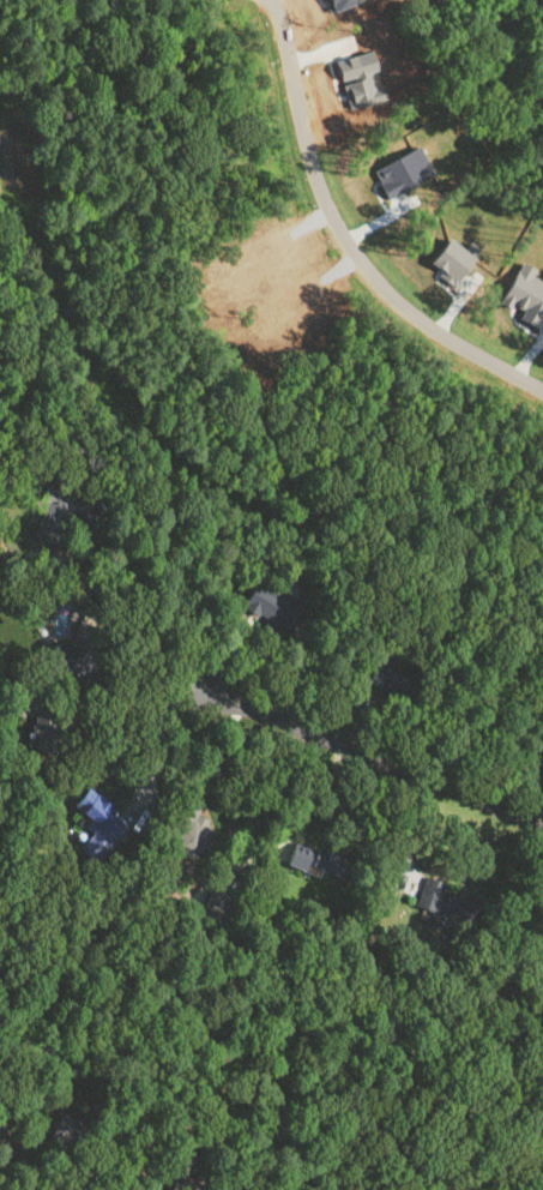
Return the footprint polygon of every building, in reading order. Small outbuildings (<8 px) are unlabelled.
[(373,167),(386,196),(434,175),(421,146),(373,167)] [(453,286),(473,254),(447,236),(430,262),(441,269),(438,275),(453,286)] [(520,260),(501,301),(521,311),(519,317),(537,325),(542,312),(542,280),(532,276),(536,268),(520,260)] [(98,507),(70,494),(60,513),(90,528),(98,507)] [(240,606),(288,633),(303,607),(280,595),(289,581),(264,566),(240,606)] [(93,624),(76,621),(71,644),(54,642),(49,671),(85,677),(93,624)] [(373,661),(364,681),(411,701),(420,679),(373,661)] [(66,722),(55,722),(55,707),(35,707),(35,752),(66,752),(66,722)] [(101,813),(108,804),(89,788),(74,805),(93,822),(88,830),(92,834),(79,849),(97,864),(123,831),(101,813)] [(189,793),(171,835),(175,849),(192,855),(209,852),(216,855),(223,843),(211,837),(209,818),(199,813),(206,800),(189,793)] [(290,858),(293,837),(279,835),(277,856),(290,858)] [(349,881),(356,857),(294,840),(286,864),(349,881)] [(426,872),(414,869),(417,858),(398,854),(390,887),(420,894),(426,872)] [(206,922),(228,921),(227,892),(241,892),(240,860),(218,860),(219,889),(205,890),(206,922)] [(472,922),(479,897),(422,879),(415,906),(472,922)] [(538,934),(535,955),(542,956),(542,935),(538,934)] [(49,1141),(78,1152),(89,1124),(59,1113),(49,1141)] [(213,1188),(177,1177),(174,1189),(213,1189),(213,1188)]
